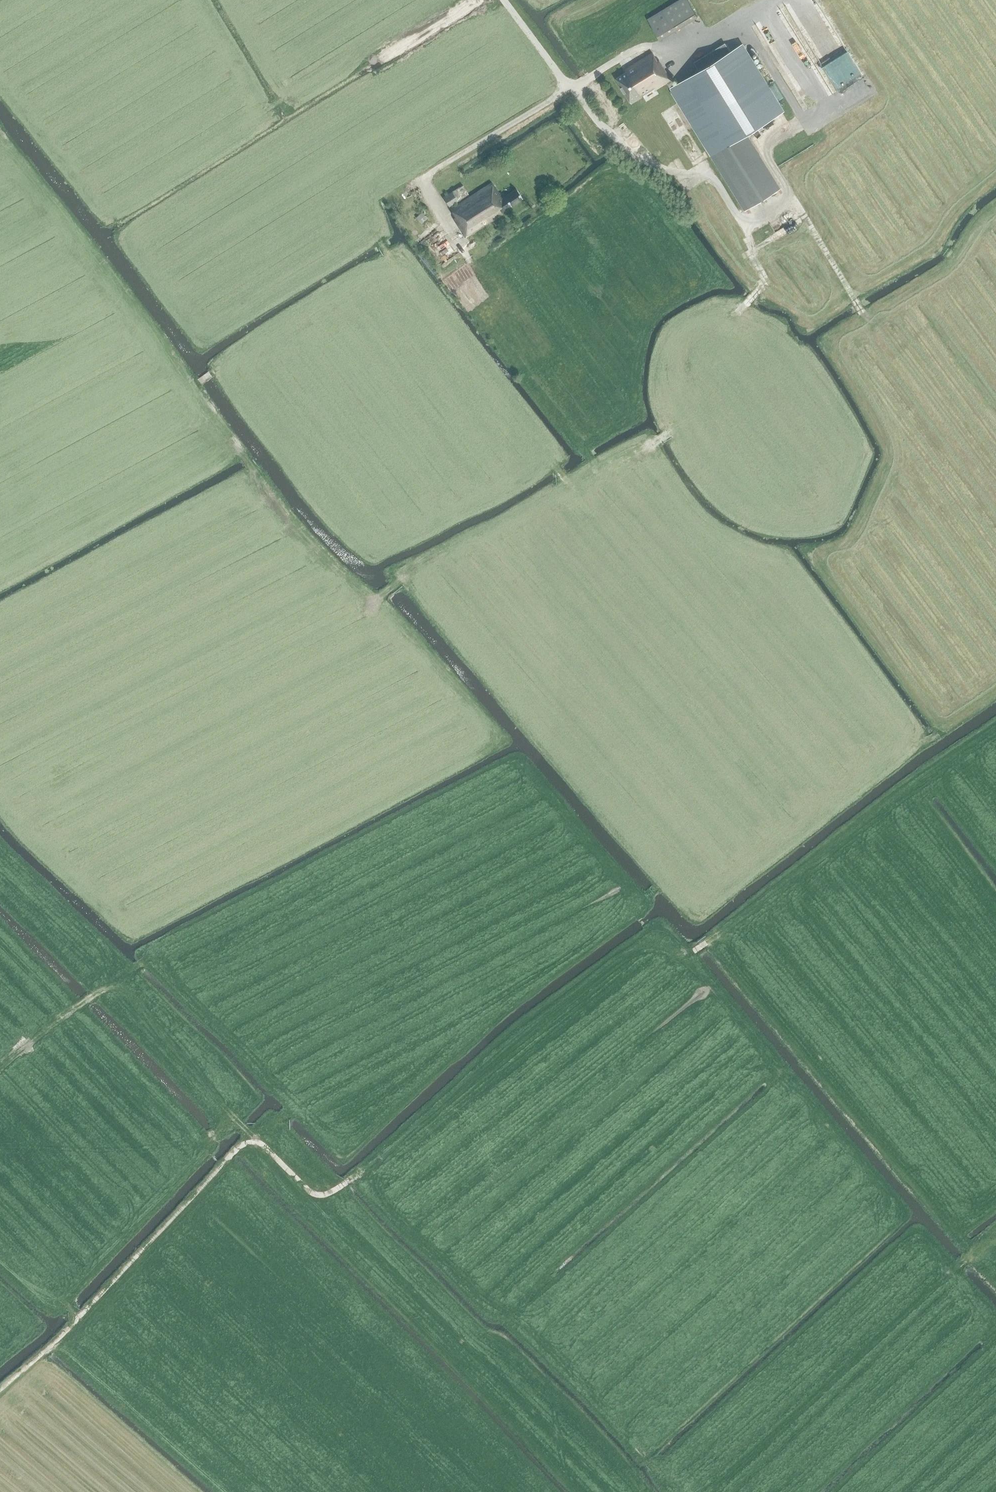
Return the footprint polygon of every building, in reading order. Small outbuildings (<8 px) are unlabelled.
[(698,17),(687,0),(680,0),(647,19),(660,40),(698,17)] [(779,8),(826,96),(838,90),(791,2),(779,8)] [(865,73),(844,40),(838,43),(859,77),(865,73)] [(699,70),(730,51),(725,43),(694,62),(699,70)] [(699,70),(674,86),(670,80),(672,78),(670,74),(668,75),(659,61),(657,62),(652,53),(625,70),(626,72),(616,79),(631,104),(666,83),(745,211),(779,190),(745,134),(757,127),(760,131),(764,129),(761,125),(782,112),(740,45),(730,51),(699,70)] [(455,205),(450,208),(455,216),(454,217),(466,236),(502,213),(501,211),(521,198),(515,189),(501,197),(492,182),(459,203),(455,205)] [(467,194),(462,185),(443,197),(448,205),(454,202),(457,200),(467,194)]
